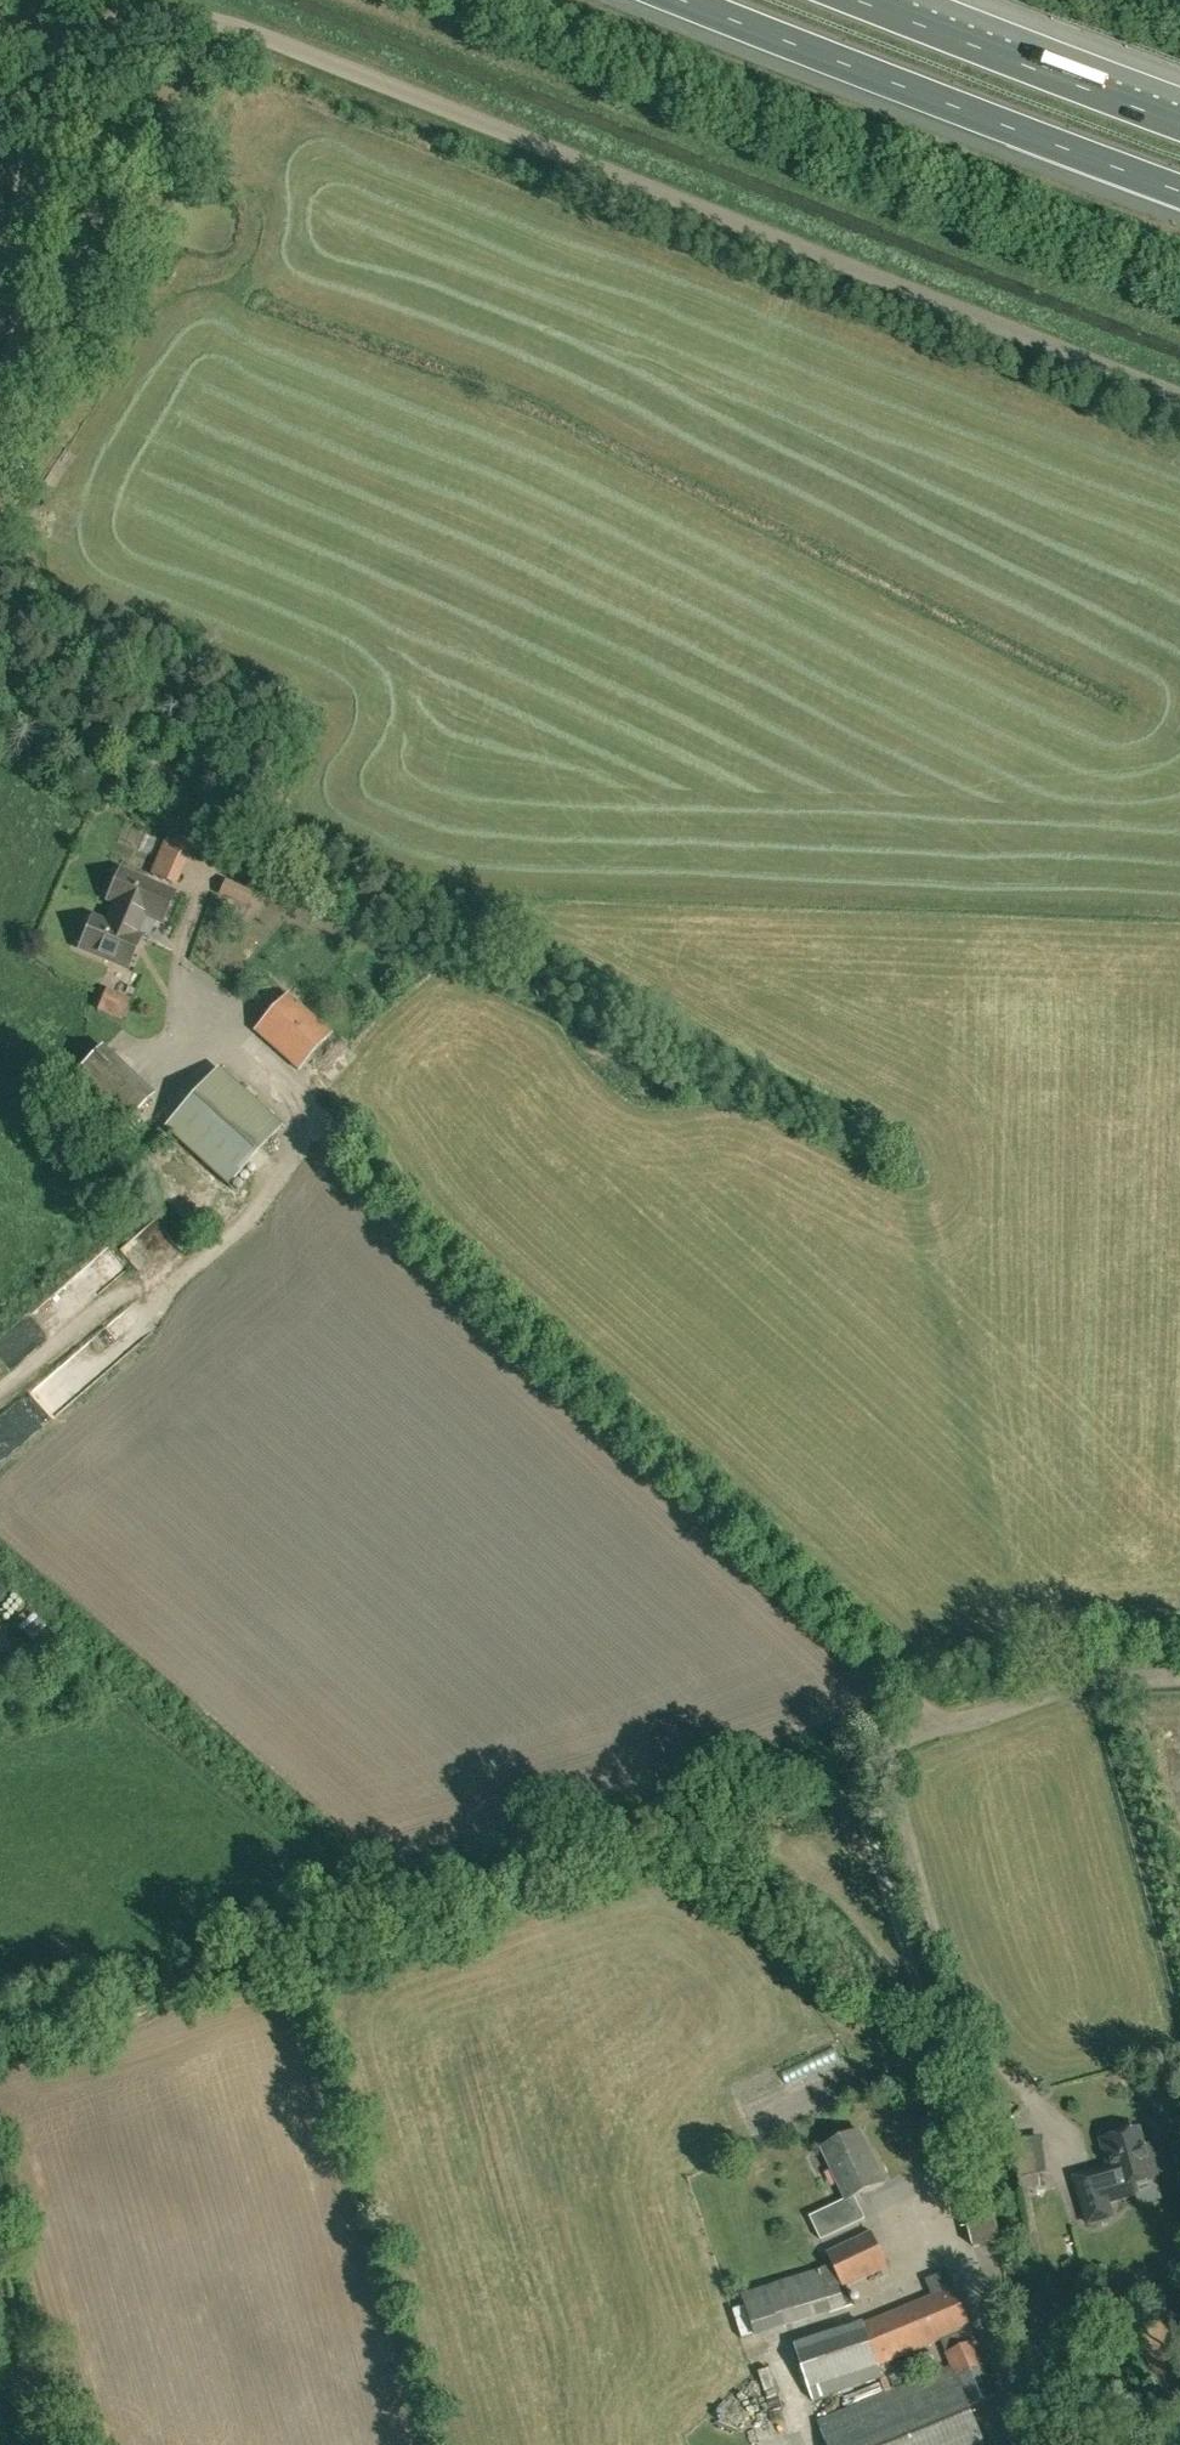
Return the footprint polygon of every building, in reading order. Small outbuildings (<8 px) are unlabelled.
[(162,922),(174,893),(120,870),(118,874),(114,873),(105,893),(110,895),(108,899),(115,902),(107,922),(93,917),(92,921),(87,919),(78,942),(82,944),(80,948),(127,968),(140,936),(136,934),(144,914),(162,922)] [(89,1003),(112,1015),(123,995),(100,982),(89,1003)] [(331,1033),(288,994),(255,1029),(298,1069),(331,1033)] [(154,1096),(102,1046),(59,1091),(111,1141),(154,1096)] [(226,1181),(279,1124),(219,1068),(166,1126),(226,1181)] [(848,2201),(855,2197),(885,2183),(860,2130),(822,2148),(847,2199),(848,2201)] [(1098,2170),(1076,2177),(1089,2223),(1112,2216),(1108,2202),(1137,2194),(1140,2206),(1163,2200),(1156,2175),(1148,2146),(1143,2147),(1138,2130),(1102,2140),(1108,2160),(1109,2160),(1112,2169),(1099,2172),(1098,2170)] [(1041,2149),(1040,2136),(1016,2139),(1017,2151),(1041,2149)] [(848,2201),(847,2199),(811,2217),(822,2240),(866,2219),(855,2197),(848,2201)] [(997,2197),(972,2203),(982,2244),(1007,2238),(997,2197)] [(833,2263),(845,2287),(888,2267),(872,2232),(828,2253),(833,2263)] [(854,2304),(845,2287),(833,2263),(818,2268),(833,2311),(854,2304)] [(933,2296),(954,2287),(947,2270),(926,2279),(933,2296)] [(946,2354),(977,2343),(954,2287),(933,2296),(864,2324),(865,2329),(878,2366),(940,2340),(946,2354)] [(812,2400),(881,2377),(878,2366),(865,2329),(820,2344),(821,2345),(798,2353),(812,2400)] [(952,2367),(970,2407),(999,2395),(977,2343),(946,2354),(952,2367)] [(763,2361),(750,2365),(760,2394),(773,2390),(763,2361)] [(970,2407),(952,2367),(818,2423),(827,2444),(986,2444),(970,2407)]
